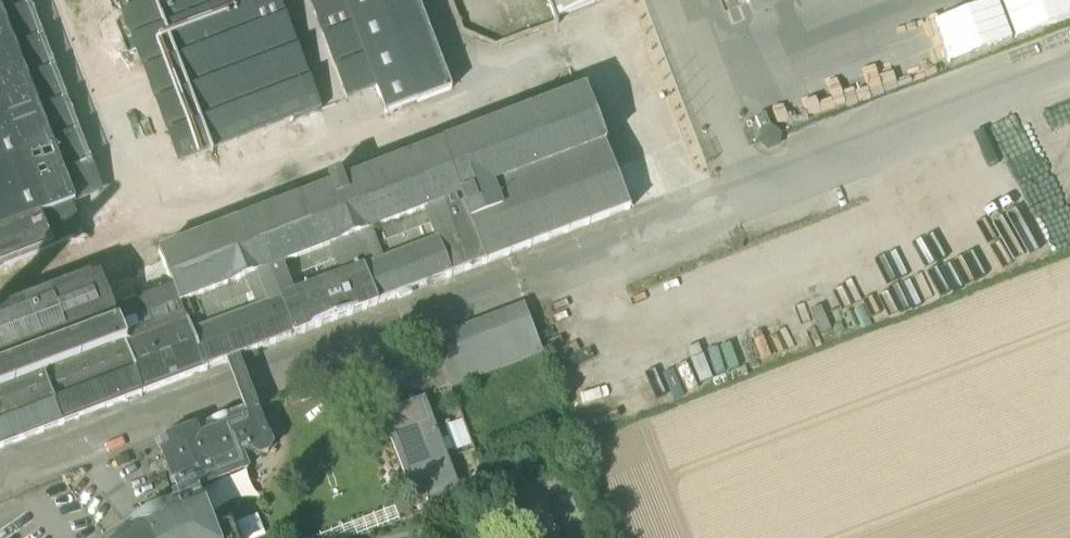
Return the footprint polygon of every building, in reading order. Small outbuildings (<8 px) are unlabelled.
[(71,206),(99,195),(25,0),(0,0),(0,20),(71,206)] [(182,164),(210,153),(152,0),(119,0),(182,164)] [(292,122),(246,0),(152,0),(210,153),(292,122)] [(292,122),(321,111),(278,0),(246,0),(292,122)] [(342,0),(309,0),(347,101),(376,90),(342,0)] [(416,0),(342,0),(376,90),(386,115),(386,116),(451,91),(416,0)] [(462,33),(497,48),(558,25),(555,17),(549,0),(449,0),(462,33)] [(555,17),(603,0),(549,0),(555,17)] [(1013,41),(998,0),(994,0),(934,23),(950,65),(1013,41)] [(1015,40),(1069,19),(1069,0),(1000,0),(1015,40)] [(84,240),(71,206),(0,20),(0,272),(84,240)] [(161,263),(102,286),(125,348),(108,354),(127,402),(627,211),(628,212),(630,211),(629,210),(614,170),(613,168),(604,145),(605,145),(604,144),(603,143),(594,120),(595,120),(594,117),(593,117),(583,91),(581,92),(582,93),(565,99),(565,98),(562,99),(562,100),(547,106),(546,102),(543,104),(544,107),(530,112),(529,112),(527,112),(527,113),(512,119),(512,118),(509,119),(510,120),(495,126),(494,125),(492,126),(492,127),(477,132),(476,132),(474,133),(459,139),(459,138),(456,139),(457,140),(442,146),(442,145),(440,146),(341,184),(338,175),(327,180),(330,188),(158,254),(161,263)] [(761,144),(768,149),(776,146),(778,137),(777,137),(771,133),(772,133),(765,116),(756,120),(762,134),(763,136),(762,143),(761,144)] [(158,254),(99,278),(102,286),(161,263),(158,254)] [(0,316),(0,451),(127,402),(108,354),(125,348),(102,286),(99,278),(0,316)] [(432,341),(438,355),(529,320),(524,306),(432,341)] [(450,387),(451,390),(542,355),(529,320),(438,355),(441,364),(450,387)] [(450,387),(441,364),(426,370),(435,393),(450,387)] [(392,440),(416,502),(453,488),(421,405),(369,425),(377,446),(392,440)] [(159,445),(178,495),(196,491),(193,482),(219,471),(244,462),(258,457),(260,457),(268,454),(272,446),(268,438),(267,437),(256,409),(245,413),(159,445)] [(454,453),(472,446),(463,421),(445,428),(454,453)] [(193,482),(196,491),(248,471),(244,462),(219,471),(193,482)] [(248,471),(196,491),(208,521),(218,512),(232,503),(246,500),(261,500),(252,487),(248,471)] [(196,491),(178,495),(153,505),(157,515),(138,525),(119,537),(233,537),(229,527),(212,534),(208,521),(196,491)] [(157,515),(153,505),(133,512),(138,525),(157,515)] [(236,524),(241,537),(264,537),(265,537),(257,516),(236,524)]
